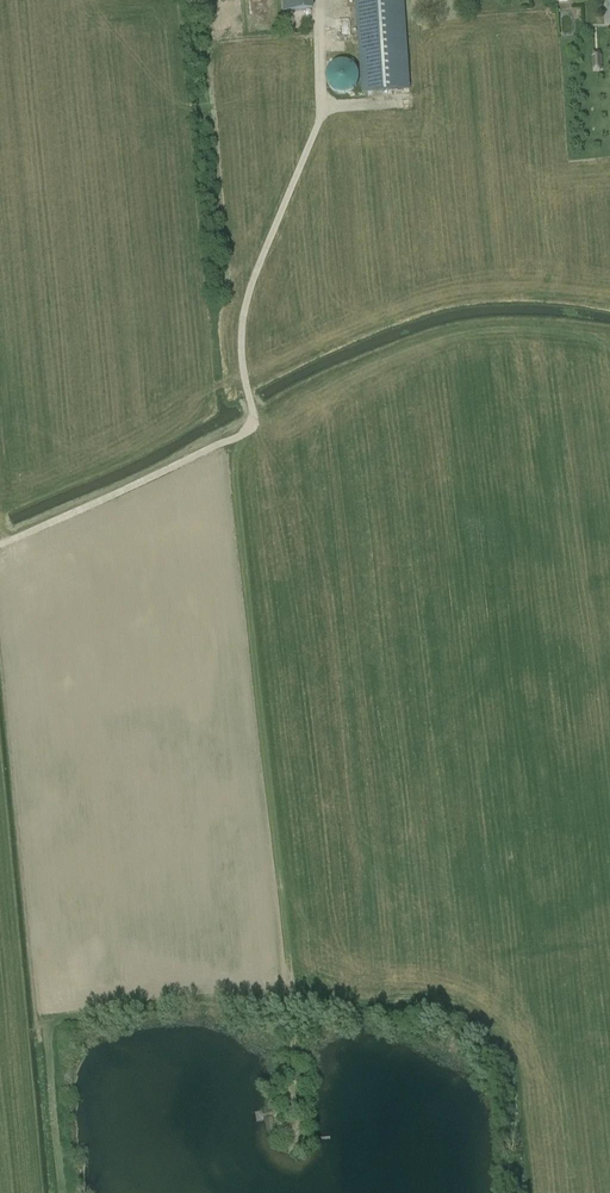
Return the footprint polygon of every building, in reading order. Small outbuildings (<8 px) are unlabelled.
[(283,11),(312,9),(312,0),(282,0),(283,11)] [(344,5),(356,5),(362,92),(410,88),(404,0),(343,0),(344,5)] [(359,79),(359,77),(359,76),(359,74),(359,72),(358,70),(358,69),(357,68),(355,66),(354,65),(353,63),(351,62),(350,62),(348,61),(346,61),(345,60),(344,60),(343,60),(341,60),(340,61),(338,61),(337,61),(335,62),(333,63),(332,64),(331,65),(330,66),(329,68),(328,69),(327,71),(326,73),(326,75),(326,77),(326,79),(326,80),(327,82),(327,84),(328,84),(329,86),(330,88),(331,89),(332,90),(334,91),(335,92),(337,93),(340,93),(341,94),(343,94),(344,94),(346,93),(348,93),(349,92),(350,92),(352,91),(353,90),(354,89),(356,87),(357,86),(357,85),(358,83),(358,82),(359,80),(359,79)] [(290,1106),(275,1110),(276,1118),(292,1114),(290,1106)]
